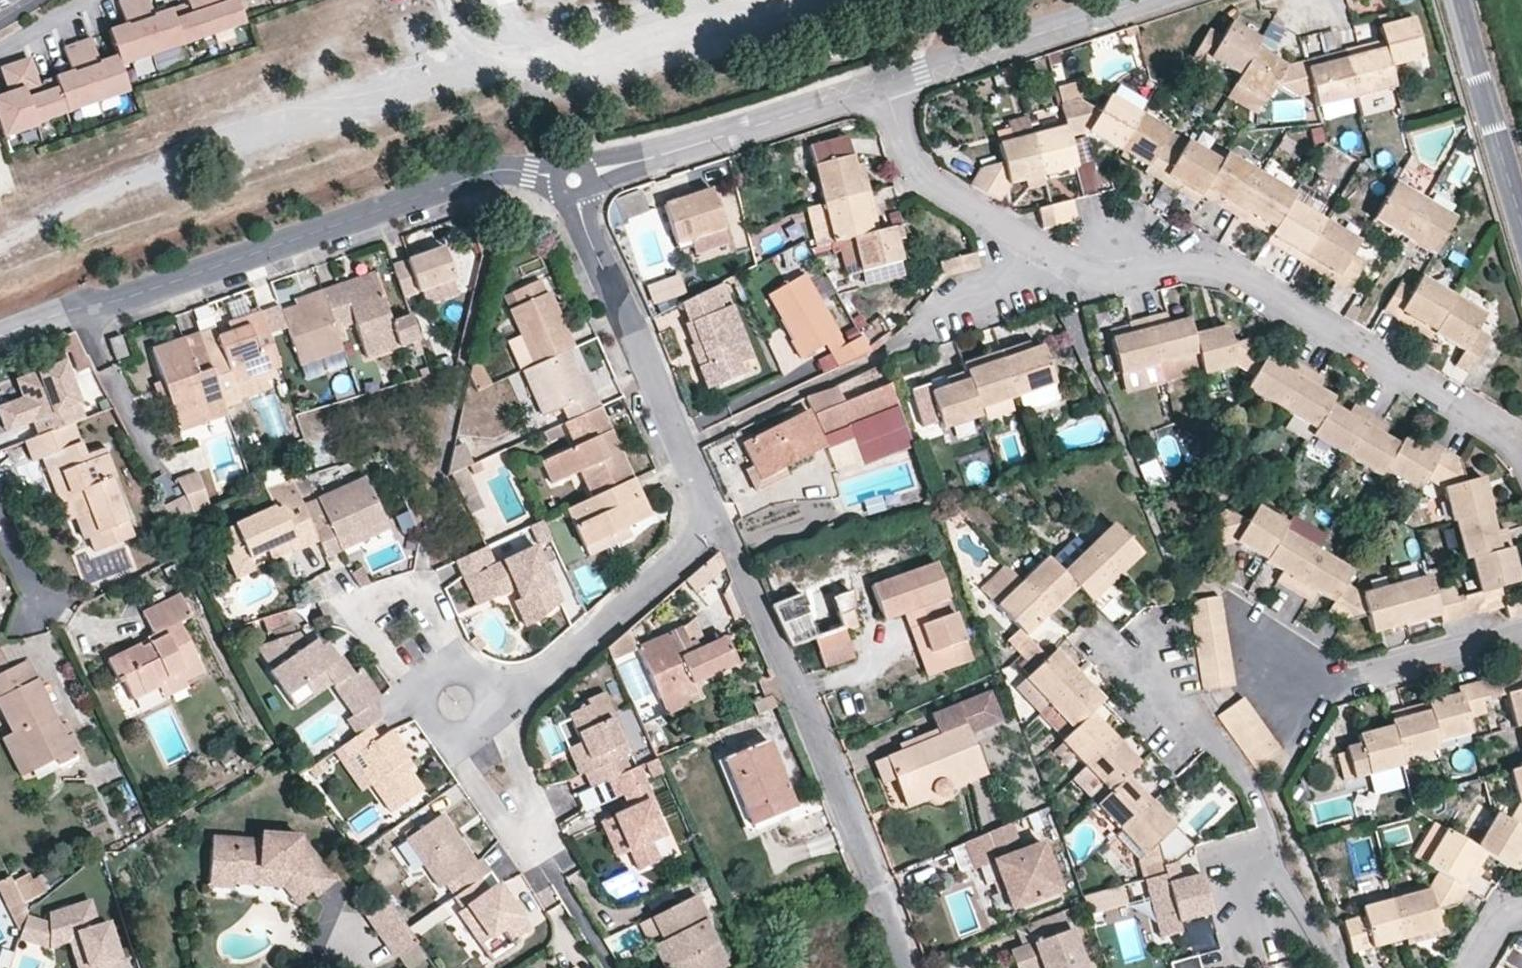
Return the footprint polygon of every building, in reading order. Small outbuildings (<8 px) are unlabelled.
[(186,7),(181,8),(181,6),(152,15),(146,0),(120,0),(116,1),(124,25),(107,31),(115,56),(98,62),(90,38),(62,48),(70,72),(41,82),(41,84),(37,86),(28,60),(0,70),(8,93),(0,96),(0,133),(2,140),(36,127),(35,124),(127,92),(118,67),(243,24),(234,0),(184,0),(186,7)] [(1391,24),(1389,14),(1376,18),(1378,27),(1391,24)] [(1422,59),(1413,19),(1391,24),(1378,27),(1382,41),(1384,49),(1389,67),(1422,59)] [(1274,50),(1285,28),(1272,21),(1260,40),(1259,42),(1274,50)] [(1255,49),(1259,42),(1260,40),(1230,22),(1222,37),(1209,29),(1192,57),(1206,65),(1210,58),(1239,75),(1255,49)] [(1384,49),(1382,41),(1363,46),(1365,54),(1384,49)] [(1389,67),(1384,49),(1365,54),(1363,46),(1343,51),(1355,98),(1394,88),(1389,67)] [(1313,92),(1305,61),(1285,66),(1255,49),(1239,75),(1234,84),(1264,102),(1274,85),(1295,97),(1313,92)] [(1355,98),(1343,51),(1305,61),(1313,92),(1317,107),(1355,98)] [(1077,100),(1073,83),(1056,87),(1060,104),(1077,100)] [(1264,102),(1234,84),(1227,96),(1257,114),(1264,102)] [(1144,102),(1118,87),(1112,98),(1137,113),(1144,102)] [(1139,114),(1137,113),(1112,98),(1109,96),(1099,113),(1077,100),(1060,104),(1066,127),(1068,136),(1088,131),(1118,149),(1139,114)] [(1159,147),(1169,131),(1139,114),(1118,149),(1147,166),(1144,172),(1162,183),(1177,158),(1159,147)] [(1032,135),(1027,117),(1007,122),(1008,129),(995,132),(998,144),(1032,135)] [(1076,167),(1068,136),(1066,127),(1032,135),(1042,176),(1076,167)] [(1177,158),(1187,141),(1169,131),(1159,147),(1177,158)] [(1085,134),(1070,137),(1082,193),(1096,190),(1085,134)] [(1042,176),(1032,135),(998,144),(1003,163),(981,168),(970,185),(998,201),(1008,185),(1024,181),(1042,176)] [(869,192),(864,172),(856,174),(854,165),(847,137),(808,147),(823,204),(869,192)] [(1206,188),(1221,162),(1187,141),(1177,158),(1162,183),(1197,203),(1202,195),(1206,188)] [(1236,215),(1260,174),(1226,154),(1221,162),(1206,188),(1223,198),(1219,205),(1236,215)] [(864,172),(862,163),(854,165),(856,174),(864,172)] [(1290,201),(1295,195),(1260,174),(1236,215),(1253,226),(1257,219),(1274,229),(1290,201)] [(1044,184),(1042,176),(1024,181),(1026,189),(1044,184)] [(1403,236),(1424,201),(1393,183),(1373,219),(1403,236)] [(649,210),(640,186),(621,193),(615,196),(612,200),(620,221),(649,210)] [(724,230),(710,188),(663,204),(676,245),(692,240),(724,230)] [(1223,198),(1206,188),(1202,195),(1219,205),(1223,198)] [(874,211),(869,192),(823,204),(833,243),(837,242),(871,233),(866,213),(874,211)] [(1077,220),(1072,201),(1038,209),(1043,228),(1077,220)] [(1301,262),(1325,222),(1290,201),(1274,229),(1271,234),(1290,245),(1285,253),(1301,262)] [(1454,219),(1424,201),(1403,236),(1433,254),(1454,219)] [(833,243),(823,204),(806,209),(816,248),(831,244),(833,243)] [(879,231),(874,211),(866,213),(871,233),(879,231)] [(1274,229),(1257,219),(1253,226),(1270,236),(1271,234),(1274,229)] [(1352,254),(1359,242),(1325,222),(1301,262),(1317,272),(1322,264),(1340,275),(1352,254)] [(904,238),(901,225),(893,227),(896,240),(904,238)] [(902,261),(896,240),(893,227),(879,231),(871,233),(837,242),(840,251),(846,276),(861,272),(900,261),(902,261)] [(729,244),(724,230),(692,240),(694,247),(696,254),(729,244)] [(1290,245),(1271,234),(1270,236),(1266,242),(1285,253),(1290,245)] [(694,247),(692,240),(676,245),(678,252),(694,247)] [(840,251),(837,242),(833,243),(831,244),(833,253),(840,251)] [(455,278),(444,248),(393,266),(404,296),(455,278)] [(979,267),(975,253),(940,261),(944,276),(979,267)] [(1348,290),(1365,261),(1352,254),(1340,275),(1335,282),(1348,290)] [(864,286),(904,275),(900,261),(861,272),(864,286)] [(1335,282),(1340,275),(1322,264),(1317,272),(1335,282)] [(345,293),(377,282),(374,272),(342,284),(345,293)] [(840,337),(803,274),(767,295),(793,340),(790,341),(800,359),(826,344),(840,337)] [(1434,331),(1454,297),(1420,277),(1412,290),(1396,318),(1414,329),(1418,322),(1434,331)] [(562,321),(549,291),(545,293),(539,279),(515,290),(521,303),(509,309),(521,335),(534,365),(569,350),(557,324),(562,321)] [(419,340),(410,315),(391,322),(377,282),(345,293),(342,284),(322,291),(340,342),(347,340),(342,326),(354,322),(367,358),(411,342),(419,340)] [(731,305),(722,282),(712,287),(721,309),(731,305)] [(1396,318),(1412,290),(1399,282),(1383,310),(1396,318)] [(753,358),(731,305),(721,309),(712,287),(680,304),(689,322),(691,321),(707,363),(698,366),(707,390),(743,375),(738,363),(746,361),(753,358)] [(521,303),(515,290),(503,295),(509,309),(521,303)] [(340,342),(322,291),(305,296),(307,302),(295,306),(281,311),(300,365),(342,350),(340,342)] [(250,316),(242,296),(225,303),(232,322),(250,316)] [(295,306),(307,302),(305,296),(293,300),(295,306)] [(1454,297),(1434,331),(1433,333),(1463,351),(1455,365),(1468,372),(1488,337),(1475,330),(1484,314),(1454,297)] [(1353,322),(1360,310),(1350,304),(1343,316),(1353,322)] [(268,331),(284,326),(277,305),(261,309),(268,331)] [(279,367),(260,312),(250,316),(232,322),(199,333),(225,406),(240,401),(240,399),(234,383),(274,369),(279,367)] [(1202,373),(1193,335),(1189,319),(1169,324),(1166,313),(1147,318),(1159,363),(1164,383),(1202,373)] [(1159,363),(1147,318),(1128,323),(1130,334),(1111,339),(1120,373),(1159,363)] [(574,348),(562,321),(557,324),(569,350),(574,348)] [(707,363),(691,321),(689,322),(684,324),(692,344),(689,345),(698,366),(707,363)] [(1434,331),(1418,322),(1414,329),(1430,338),(1433,333),(1434,331)] [(1130,334),(1128,323),(1108,328),(1111,339),(1130,334)] [(1265,357),(1270,348),(1252,338),(1231,343),(1226,326),(1193,335),(1202,373),(1202,375),(1237,366),(1254,376),(1265,357)] [(92,366),(74,332),(58,337),(65,353),(70,351),(78,372),(92,366)] [(225,406),(199,333),(152,350),(174,415),(195,408),(201,423),(227,414),(225,406)] [(534,365),(521,335),(507,341),(520,371),(521,371),(534,365)] [(128,357),(121,336),(109,340),(116,360),(128,357)] [(871,353),(861,336),(845,345),(831,353),(839,367),(871,353)] [(845,345),(840,337),(826,344),(831,353),(845,345)] [(423,352),(419,340),(411,342),(415,355),(423,352)] [(1047,364),(1041,346),(1031,349),(1028,343),(1001,352),(1016,397),(1054,384),(1047,364)] [(589,395),(580,373),(569,350),(534,365),(521,371),(542,416),(562,407),(568,421),(596,409),(589,395)] [(1016,397),(1001,352),(963,365),(965,372),(978,410),(1016,397)] [(492,384),(474,354),(469,376),(477,390),(492,384)] [(1281,409),(1304,368),(1287,358),(1282,368),(1265,357),(1254,376),(1246,389),(1281,409)] [(750,372),(746,361),(738,363),(743,375),(750,372)] [(1060,381),(1053,362),(1047,364),(1054,384),(1060,381)] [(67,372),(63,363),(47,369),(50,378),(67,372)] [(1164,383),(1159,363),(1120,373),(1125,393),(1164,383)] [(1330,404),(1333,398),(1316,388),(1321,379),(1304,368),(1281,409),(1292,416),(1314,429),(1315,429),(1330,404)] [(67,372),(50,378),(47,369),(17,380),(23,399),(0,408),(0,413),(3,422),(7,431),(32,422),(37,436),(72,423),(84,418),(67,372)] [(270,388),(267,380),(277,376),(274,369),(234,383),(240,399),(270,388)] [(594,393),(584,372),(580,373),(589,395),(594,393)] [(978,410),(965,372),(937,382),(940,388),(929,392),(942,430),(980,417),(978,410)] [(823,435),(897,406),(888,384),(844,402),(836,386),(805,397),(823,435)] [(1021,412),(1059,399),(1054,384),(1016,397),(1021,412)] [(600,407),(594,393),(589,395),(596,409),(600,407)] [(1346,456),(1370,416),(1352,405),(1347,414),(1330,404),(1315,429),(1312,435),(1346,456)] [(913,446),(897,406),(823,435),(820,436),(825,446),(827,449),(853,439),(863,465),(913,446)] [(607,422),(600,407),(596,409),(568,421),(564,423),(570,438),(607,422)] [(201,423),(195,408),(174,415),(180,430),(201,423)] [(825,446),(820,436),(807,410),(742,443),(753,466),(760,479),(784,467),(825,446)] [(1314,429),(1292,416),(1284,428),(1307,441),(1314,429)] [(1384,470),(1399,445),(1381,435),(1386,425),(1370,416),(1346,456),(1381,476),(1384,470)] [(574,446),(610,430),(607,422),(570,438),(574,446)] [(72,423),(37,436),(24,440),(32,461),(42,458),(52,454),(75,518),(83,538),(89,536),(94,551),(133,537),(110,479),(115,478),(103,448),(84,455),(72,423)] [(632,479),(610,430),(574,446),(554,455),(564,478),(580,471),(592,498),(632,479)] [(1425,479),(1442,450),(1425,440),(1420,449),(1402,439),(1399,445),(1384,470),(1418,491),(1425,479)] [(450,474),(465,468),(472,464),(463,443),(454,446),(447,476),(450,474)] [(1465,482),(1460,460),(1442,450),(1425,479),(1443,488),(1451,522),(1454,521),(1489,512),(1491,511),(1482,477),(1465,482)] [(75,518),(52,454),(42,458),(67,521),(75,518)] [(564,478),(554,455),(541,461),(551,484),(564,478)] [(788,475),(784,467),(760,479),(753,466),(745,470),(756,492),(788,475)] [(477,494),(465,468),(450,474),(463,500),(477,494)] [(210,506),(197,472),(176,479),(184,496),(192,511),(210,506)] [(313,491),(306,475),(291,480),(299,497),(313,491)] [(385,520),(365,477),(302,505),(318,540),(326,557),(340,550),(336,542),(385,520)] [(649,517),(632,479),(592,498),(567,509),(588,555),(604,548),(600,540),(627,527),(649,517)] [(299,497),(291,480),(265,489),(273,507),(274,510),(300,499),(299,497)] [(192,511),(184,496),(163,507),(169,519),(192,511)] [(318,540),(302,505),(300,499),(274,510),(273,507),(223,530),(232,552),(239,549),(248,558),(267,550),(287,540),(292,551),(318,540)] [(163,507),(159,500),(149,505),(159,524),(169,519),(163,507)] [(1283,531),(1287,524),(1256,506),(1247,521),(1227,510),(1212,513),(1221,546),(1236,542),(1266,559),(1283,531)] [(1510,547),(1505,528),(1494,531),(1489,512),(1454,521),(1465,559),(1470,558),(1510,547)] [(1326,536),(1291,516),(1287,524),(1283,531),(1317,551),(1326,536)] [(340,550),(389,528),(385,520),(336,542),(340,550)] [(1140,554),(1112,524),(1087,548),(1115,578),(1140,554)] [(604,548),(631,536),(627,527),(600,540),(604,548)] [(1293,591),(1317,551),(1283,531),(1266,559),(1264,561),(1281,571),(1276,581),(1293,591)] [(292,551),(287,540),(267,550),(272,560),(292,551)] [(561,601),(536,546),(494,565),(485,547),(455,561),(469,591),(491,581),(498,596),(514,588),(519,598),(513,601),(525,626),(535,622),(561,601)] [(1519,582),(1510,547),(1470,558),(1480,592),(1463,597),(1468,616),(1504,607),(1499,587),(1519,582)] [(1115,578),(1087,548),(1061,572),(1076,587),(1090,603),(1115,578)] [(254,570),(248,558),(239,549),(232,552),(226,555),(236,579),(254,570)] [(1344,584),(1352,571),(1317,551),(1293,591),(1310,601),(1316,592),(1333,602),(1344,584)] [(694,591),(725,565),(719,552),(685,581),(694,591)] [(1050,612),(1076,587),(1061,572),(1046,557),(1021,581),(1050,612)] [(971,661),(936,563),(871,586),(881,614),(883,620),(904,613),(909,629),(916,626),(926,655),(930,653),(937,673),(971,661)] [(997,605),(1021,581),(1005,565),(981,589),(997,605)] [(370,585),(361,566),(351,573),(360,588),(370,585)] [(854,624),(850,593),(848,571),(802,591),(802,593),(771,605),(791,648),(814,639),(824,668),(854,657),(843,627),(854,624)] [(1461,618),(1456,599),(1452,586),(1433,592),(1429,576),(1395,585),(1406,624),(1440,615),(1442,624),(1461,618)] [(322,600),(319,587),(312,578),(301,584),(309,590),(312,603),(322,600)] [(498,596),(491,581),(469,591),(477,606),(498,596)] [(1050,612),(1021,581),(997,605),(1019,629),(1006,640),(1020,655),(1032,643),(1026,636),(1050,612)] [(1344,584),(1333,602),(1327,612),(1344,622),(1367,615),(1371,633),(1406,624),(1395,585),(1361,594),(1344,584)] [(881,614),(871,586),(850,593),(854,624),(881,614)] [(203,671),(178,621),(190,615),(180,594),(142,613),(152,635),(146,638),(149,644),(141,648),(139,644),(124,652),(107,660),(116,679),(121,676),(132,699),(158,686),(156,683),(179,671),(184,680),(203,671)] [(1222,611),(1220,596),(1188,602),(1190,616),(1222,611)] [(1468,616),(1463,597),(1456,599),(1461,618),(1468,616)] [(1504,607),(1507,619),(1521,615),(1521,602),(1504,607)] [(293,633),(286,611),(262,618),(266,633),(271,631),(274,640),(293,633)] [(1225,626),(1222,611),(1190,616),(1193,631),(1225,626)] [(736,664),(724,637),(706,645),(693,618),(682,627),(636,648),(666,714),(703,697),(696,682),(736,664)] [(937,673),(930,653),(926,655),(916,626),(909,629),(927,677),(937,673)] [(1227,641),(1225,626),(1193,631),(1195,646),(1227,641)] [(612,659),(636,648),(628,629),(606,648),(612,659)] [(357,735),(369,727),(382,718),(372,704),(380,698),(360,670),(353,674),(341,657),(337,660),(324,643),(318,647),(313,640),(306,645),(296,632),(293,633),(274,640),(256,646),(272,669),(269,671),(287,696),(305,684),(323,671),(331,683),(354,715),(347,720),(357,735)] [(485,645),(475,636),(468,642),(479,652),(485,645)] [(1230,656),(1227,641),(1195,646),(1198,661),(1230,656)] [(1079,675),(1055,649),(1046,658),(1032,643),(1020,655),(1024,658),(1034,669),(1028,675),(1024,679),(1049,705),(1079,675)] [(27,659),(9,668),(0,650),(0,708),(31,771),(55,759),(58,765),(81,755),(70,733),(65,736),(27,659)] [(1232,671),(1230,656),(1198,661),(1200,676),(1232,671)] [(1034,669),(1024,658),(1018,664),(1028,675),(1034,669)] [(1521,726),(1521,677),(1520,670),(1485,679),(1490,699),(1506,695),(1515,728),(1521,726)] [(164,697),(186,686),(184,680),(179,671),(156,683),(158,686),(164,697)] [(313,696),(331,683),(323,671),(305,684),(313,696)] [(1235,686),(1232,671),(1200,676),(1203,691),(1235,686)] [(783,704),(771,675),(758,681),(765,698),(771,695),(776,707),(783,704)] [(1091,713),(1103,701),(1079,675),(1049,705),(1039,714),(1063,739),(1091,713)] [(1049,705),(1024,679),(1015,688),(1039,714),(1049,705)] [(1490,699),(1485,679),(1478,681),(1483,701),(1490,699)] [(1486,714),(1483,701),(1478,681),(1459,687),(1460,693),(1426,702),(1429,711),(1437,742),(1471,733),(1467,719),(1486,714)] [(590,787),(608,779),(629,770),(623,756),(631,752),(603,692),(586,699),(588,705),(569,713),(582,743),(594,769),(584,773),(590,787)] [(984,774),(968,733),(1000,720),(988,692),(931,715),(937,730),(940,736),(901,752),(886,758),(894,778),(902,797),(930,786),(934,793),(935,795),(937,797),(941,797),(945,795),(947,793),(948,789),(984,774)] [(776,707),(771,695),(765,698),(752,703),(757,714),(776,707)] [(1225,728),(1252,709),(1243,697),(1217,716),(1225,728)] [(1429,711),(1426,702),(1408,707),(1410,716),(1429,711)] [(1437,742),(1429,711),(1410,716),(1408,707),(1388,712),(1391,727),(1400,759),(1439,749),(1437,742)] [(1234,740),(1261,722),(1252,709),(1225,728),(1234,740)] [(1062,743),(1075,756),(1085,767),(1115,738),(1091,713),(1063,739),(1061,742),(1062,743)] [(1243,753),(1269,734),(1261,722),(1234,740),(1243,753)] [(410,757),(391,730),(378,739),(369,727),(357,735),(341,746),(350,759),(352,758),(359,753),(377,780),(371,784),(391,812),(422,790),(408,770),(403,762),(409,758),(410,757)] [(1400,759),(1391,727),(1357,736),(1359,744),(1345,748),(1346,751),(1337,754),(1344,781),(1368,774),(1397,767),(1402,765),(1400,759)] [(901,752),(940,736),(937,730),(898,746),(901,752)] [(1252,765),(1278,746),(1269,734),(1243,753),(1252,765)] [(1139,763),(1115,738),(1085,767),(1072,779),(1096,805),(1126,776),(1139,763)] [(795,807),(767,740),(722,758),(749,826),(795,807)] [(594,769),(582,743),(567,749),(579,776),(584,773),(594,769)] [(1066,765),(1075,756),(1062,743),(1053,751),(1066,765)] [(371,784),(352,758),(350,759),(341,746),(334,751),(361,791),(371,784)] [(1261,777),(1287,758),(1278,746),(1252,765),(1261,777)] [(377,780),(359,753),(352,758),(371,784),(377,780)] [(414,766),(409,758),(403,762),(408,770),(414,766)] [(663,773),(656,758),(645,762),(652,778),(663,773)] [(894,778),(886,758),(874,763),(883,783),(894,778)] [(313,778),(329,767),(323,759),(307,770),(313,778)] [(664,835),(653,810),(657,808),(638,766),(629,770),(608,779),(616,798),(623,795),(629,808),(613,815),(629,851),(638,871),(661,860),(652,840),(664,835)] [(1403,788),(1397,767),(1368,774),(1374,796),(1403,788)] [(1510,770),(1519,804),(1509,821),(1521,829),(1521,767),(1510,770)] [(1150,801),(1126,776),(1096,805),(1120,830),(1150,801)] [(1488,797),(1483,778),(1467,782),(1473,801),(1488,797)] [(1309,798),(1305,783),(1290,788),(1294,802),(1309,798)] [(906,807),(935,795),(934,793),(930,786),(902,797),(906,807)] [(1173,810),(1159,796),(1152,803),(1165,817),(1173,810)] [(1165,817),(1152,803),(1150,801),(1120,830),(1122,832),(1145,856),(1157,844),(1174,826),(1165,817)] [(1120,830),(1096,805),(1086,815),(1109,839),(1120,830)] [(465,889),(480,879),(490,871),(480,857),(475,861),(441,813),(404,839),(439,888),(445,884),(456,876),(465,889)] [(1509,821),(1496,813),(1475,848),(1486,854),(1509,868),(1519,852),(1521,853),(1521,829),(1509,821)] [(629,851),(613,815),(600,821),(615,857),(629,851)] [(1060,891),(1041,842),(1021,850),(1010,823),(965,842),(975,869),(993,862),(1010,910),(1060,891)] [(1425,864),(1445,830),(1434,823),(1413,857),(1425,864)] [(1356,834),(1353,824),(1340,827),(1343,838),(1356,834)] [(1212,914),(1201,874),(1182,880),(1176,881),(1172,864),(1174,863),(1194,846),(1174,826),(1157,844),(1164,874),(1144,880),(1160,938),(1182,932),(1179,923),(1212,914)] [(1466,889),(1486,854),(1475,848),(1445,830),(1425,864),(1438,872),(1466,889)] [(1145,856),(1122,832),(1116,837),(1139,861),(1145,856)] [(336,879),(300,836),(260,833),(260,839),(211,836),(207,886),(233,888),(233,883),(234,873),(259,875),(259,869),(280,870),(288,879),(283,887),(296,902),(310,891),(315,897),(336,879)] [(1164,874),(1157,844),(1145,856),(1139,861),(1144,880),(1164,874)] [(1521,862),(1521,853),(1519,852),(1509,868),(1516,872),(1521,862)] [(1182,880),(1177,862),(1174,863),(1172,864),(1176,881),(1182,880)] [(38,868),(0,885),(0,896),(9,916),(51,897),(38,868)] [(288,879),(280,870),(259,869),(259,875),(234,873),(233,883),(283,887),(288,879)] [(1456,906),(1466,889),(1438,872),(1428,889),(1425,890),(1394,898),(1405,939),(1439,930),(1435,912),(1441,910),(1456,906)] [(465,889),(456,876),(445,884),(453,897),(465,889)] [(521,917),(512,904),(496,882),(487,888),(480,879),(465,889),(453,897),(462,909),(457,912),(480,945),(502,930),(511,943),(530,930),(521,917)] [(1090,916),(1126,904),(1120,884),(1083,895),(1090,916)] [(1394,898),(1425,890),(1424,884),(1393,892),(1394,898)] [(1349,899),(1346,886),(1339,888),(1342,901),(1349,899)] [(1394,898),(1393,892),(1375,893),(1358,897),(1360,907),(1394,898)] [(707,919),(695,895),(677,904),(689,928),(705,920),(707,919)] [(1405,939),(1394,898),(1360,907),(1363,916),(1343,921),(1352,953),(1374,947),(1405,939)] [(90,900),(48,914),(48,923),(48,936),(69,930),(76,932),(88,967),(112,967),(110,960),(119,957),(108,923),(98,926),(90,900)] [(417,943),(388,900),(367,915),(397,957),(417,943)] [(526,914),(517,900),(512,904),(521,917),(526,914)] [(705,920),(689,928),(677,904),(651,917),(663,940),(650,946),(661,967),(721,967),(728,965),(705,920)] [(1448,934),(1441,910),(1435,912),(1439,930),(1405,939),(1407,945),(1448,934)] [(1063,911),(1015,929),(1021,947),(1009,952),(1015,967),(1041,967),(1042,967),(1085,967),(1063,911)] [(48,936),(48,923),(26,916),(19,939),(49,948),(48,936)] [(663,940),(651,917),(639,924),(650,946),(663,940)] [(76,932),(69,930),(48,936),(49,948),(68,942),(77,967),(88,967),(76,932)] [(427,957),(417,943),(397,957),(404,967),(411,967),(427,957)] [(1374,947),(1352,953),(1356,967),(1380,967),(1374,947)] [(1197,955),(1170,963),(1171,967),(1201,967),(1197,955)]
